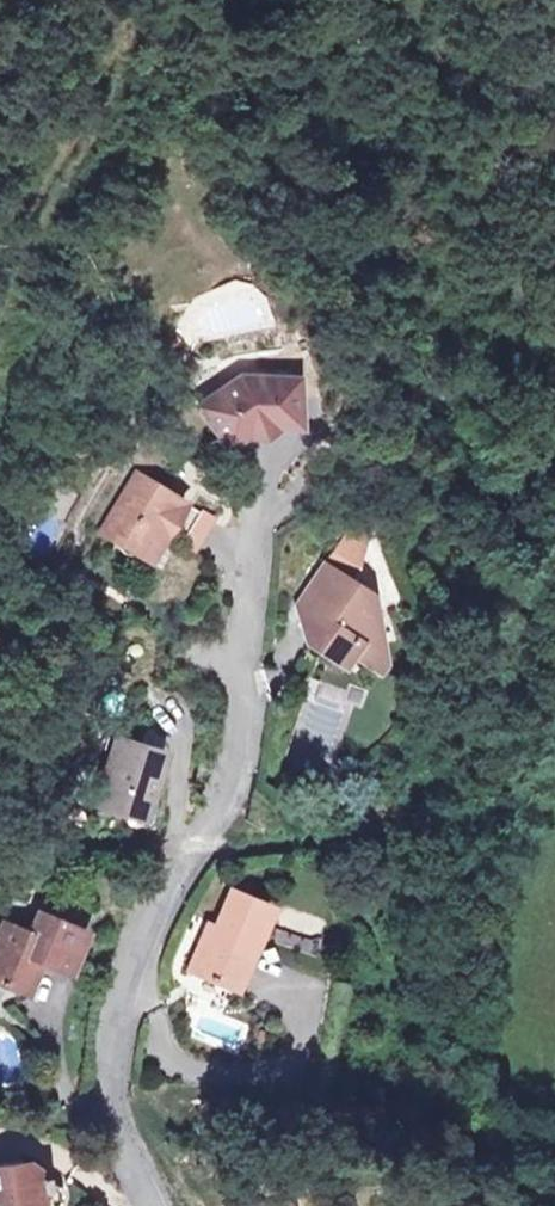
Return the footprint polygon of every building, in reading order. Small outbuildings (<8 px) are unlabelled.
[(241,362),(215,382),(241,415),(250,408),(271,409),(286,410),(289,365),(241,362)] [(224,428),(241,415),(215,382),(199,395),(224,428)] [(241,415),(250,427),(271,409),(250,408),(241,415)] [(130,457),(93,514),(128,537),(148,538),(161,518),(189,536),(207,507),(180,488),(130,457)] [(316,612),(296,641),(330,664),(337,655),(352,664),(369,639),(366,617),(351,608),(361,593),(318,565),(296,598),(316,612)] [(293,603),(296,641),(316,612),(296,598),(293,603)] [(369,639),(352,664),(366,675),(373,665),(369,639)] [(105,724),(84,787),(127,802),(149,738),(105,724)] [(191,934),(185,932),(173,959),(219,980),(254,901),(214,883),(200,912),(191,934)] [(12,983),(23,949),(56,960),(70,915),(17,898),(11,918),(0,915),(0,979),(12,983)] [(195,910),(185,932),(191,934),(200,912),(195,910)] [(43,1183),(33,1159),(14,1147),(0,1150),(0,1205),(28,1205),(43,1183)] [(432,1201),(436,1205),(457,1205),(454,1204),(438,1194),(432,1201)]
